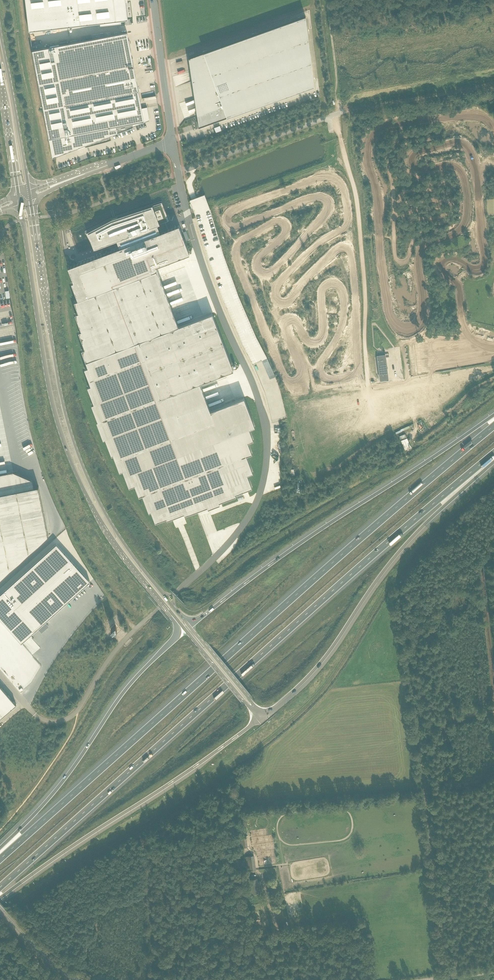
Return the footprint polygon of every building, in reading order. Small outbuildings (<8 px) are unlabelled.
[(29,31),(128,20),(125,0),(25,0),(29,31)] [(305,16),(188,58),(190,70),(191,70),(194,80),(192,81),(194,86),(198,96),(198,97),(204,113),(198,115),(200,127),(314,86),(305,16)] [(127,32),(32,50),(53,158),(78,148),(79,148),(79,146),(79,147),(80,147),(81,147),(82,147),(82,146),(84,146),(85,146),(84,145),(133,127),(133,123),(144,121),(142,108),(127,32)] [(315,96),(318,95),(317,91),(319,90),(318,86),(308,89),(309,93),(314,92),(315,96)] [(120,248),(68,267),(74,282),(71,283),(78,300),(74,301),(78,312),(75,314),(81,331),(79,332),(85,348),(82,350),(88,367),(84,368),(91,385),(88,386),(94,403),(92,404),(98,421),(97,421),(103,438),(105,438),(112,455),(113,454),(120,471),(123,470),(129,486),(135,484),(139,496),(142,494),(149,511),(151,510),(155,521),(166,517),(167,519),(184,513),(185,515),(207,506),(208,508),(220,504),(219,502),(236,495),(235,493),(252,487),(247,474),(253,472),(246,455),(252,453),(248,442),(253,440),(249,428),(255,426),(244,398),(210,410),(200,383),(233,370),(212,313),(178,326),(156,267),(189,254),(179,226),(168,229),(165,222),(168,221),(161,204),(119,218),(118,217),(117,217),(118,218),(112,220),(111,219),(87,232),(91,240),(94,249),(117,240),(120,248)] [(234,305),(241,303),(230,270),(225,271),(226,272),(215,275),(225,305),(229,304),(230,307),(234,306),(234,305)] [(253,364),(267,357),(254,331),(249,333),(248,330),(245,331),(244,329),(247,328),(246,326),(237,331),(253,364)] [(388,379),(385,354),(377,355),(380,380),(388,379)] [(400,435),(404,450),(411,448),(406,433),(400,435)] [(48,535),(38,486),(0,494),(0,579),(48,535)] [(0,594),(0,621),(14,636),(22,629),(29,636),(89,582),(56,545),(0,594)] [(16,704),(0,686),(0,718),(16,704)] [(246,856),(248,870),(255,869),(253,856),(246,856)] [(250,879),(252,893),(259,892),(257,878),(250,879)] [(261,917),(265,916),(264,905),(255,906),(256,918),(261,918),(261,917)]
